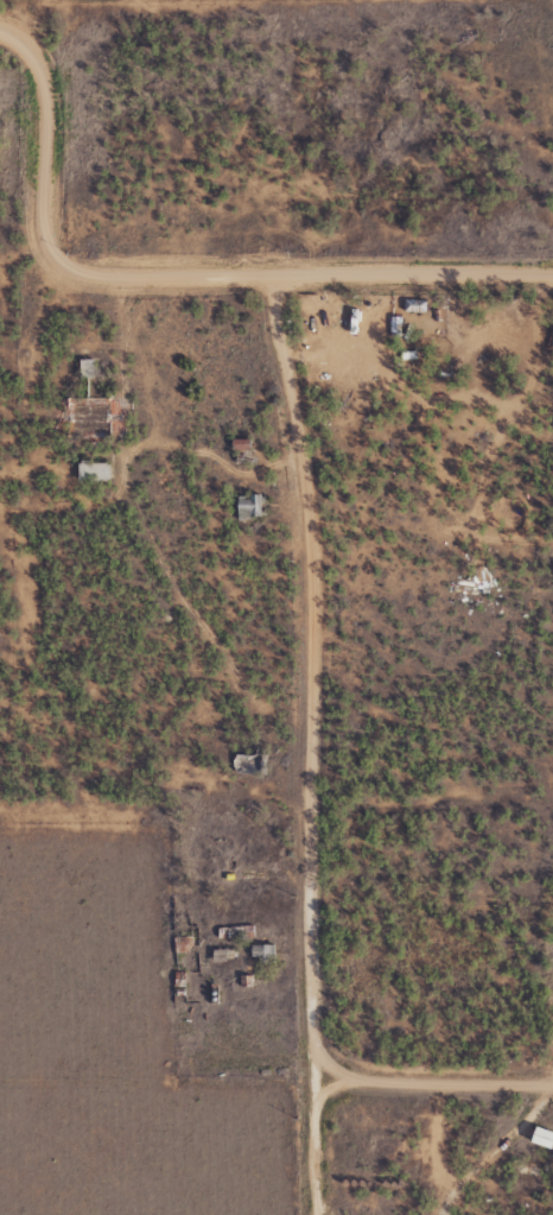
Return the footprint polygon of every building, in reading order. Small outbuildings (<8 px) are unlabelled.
[(429,300),(407,300),(407,312),(429,312),(429,300)] [(83,377),(98,377),(98,358),(83,358),(83,377)] [(82,480),(113,480),(113,462),(82,462),(82,480)] [(267,519),(267,495),(241,495),(241,519),(267,519)] [(270,774),(270,755),(240,755),(240,774),(270,774)] [(278,964),(278,945),(255,945),(255,964),(278,964)] [(541,1126),(535,1143),(552,1149),(552,1131),(541,1126)]
